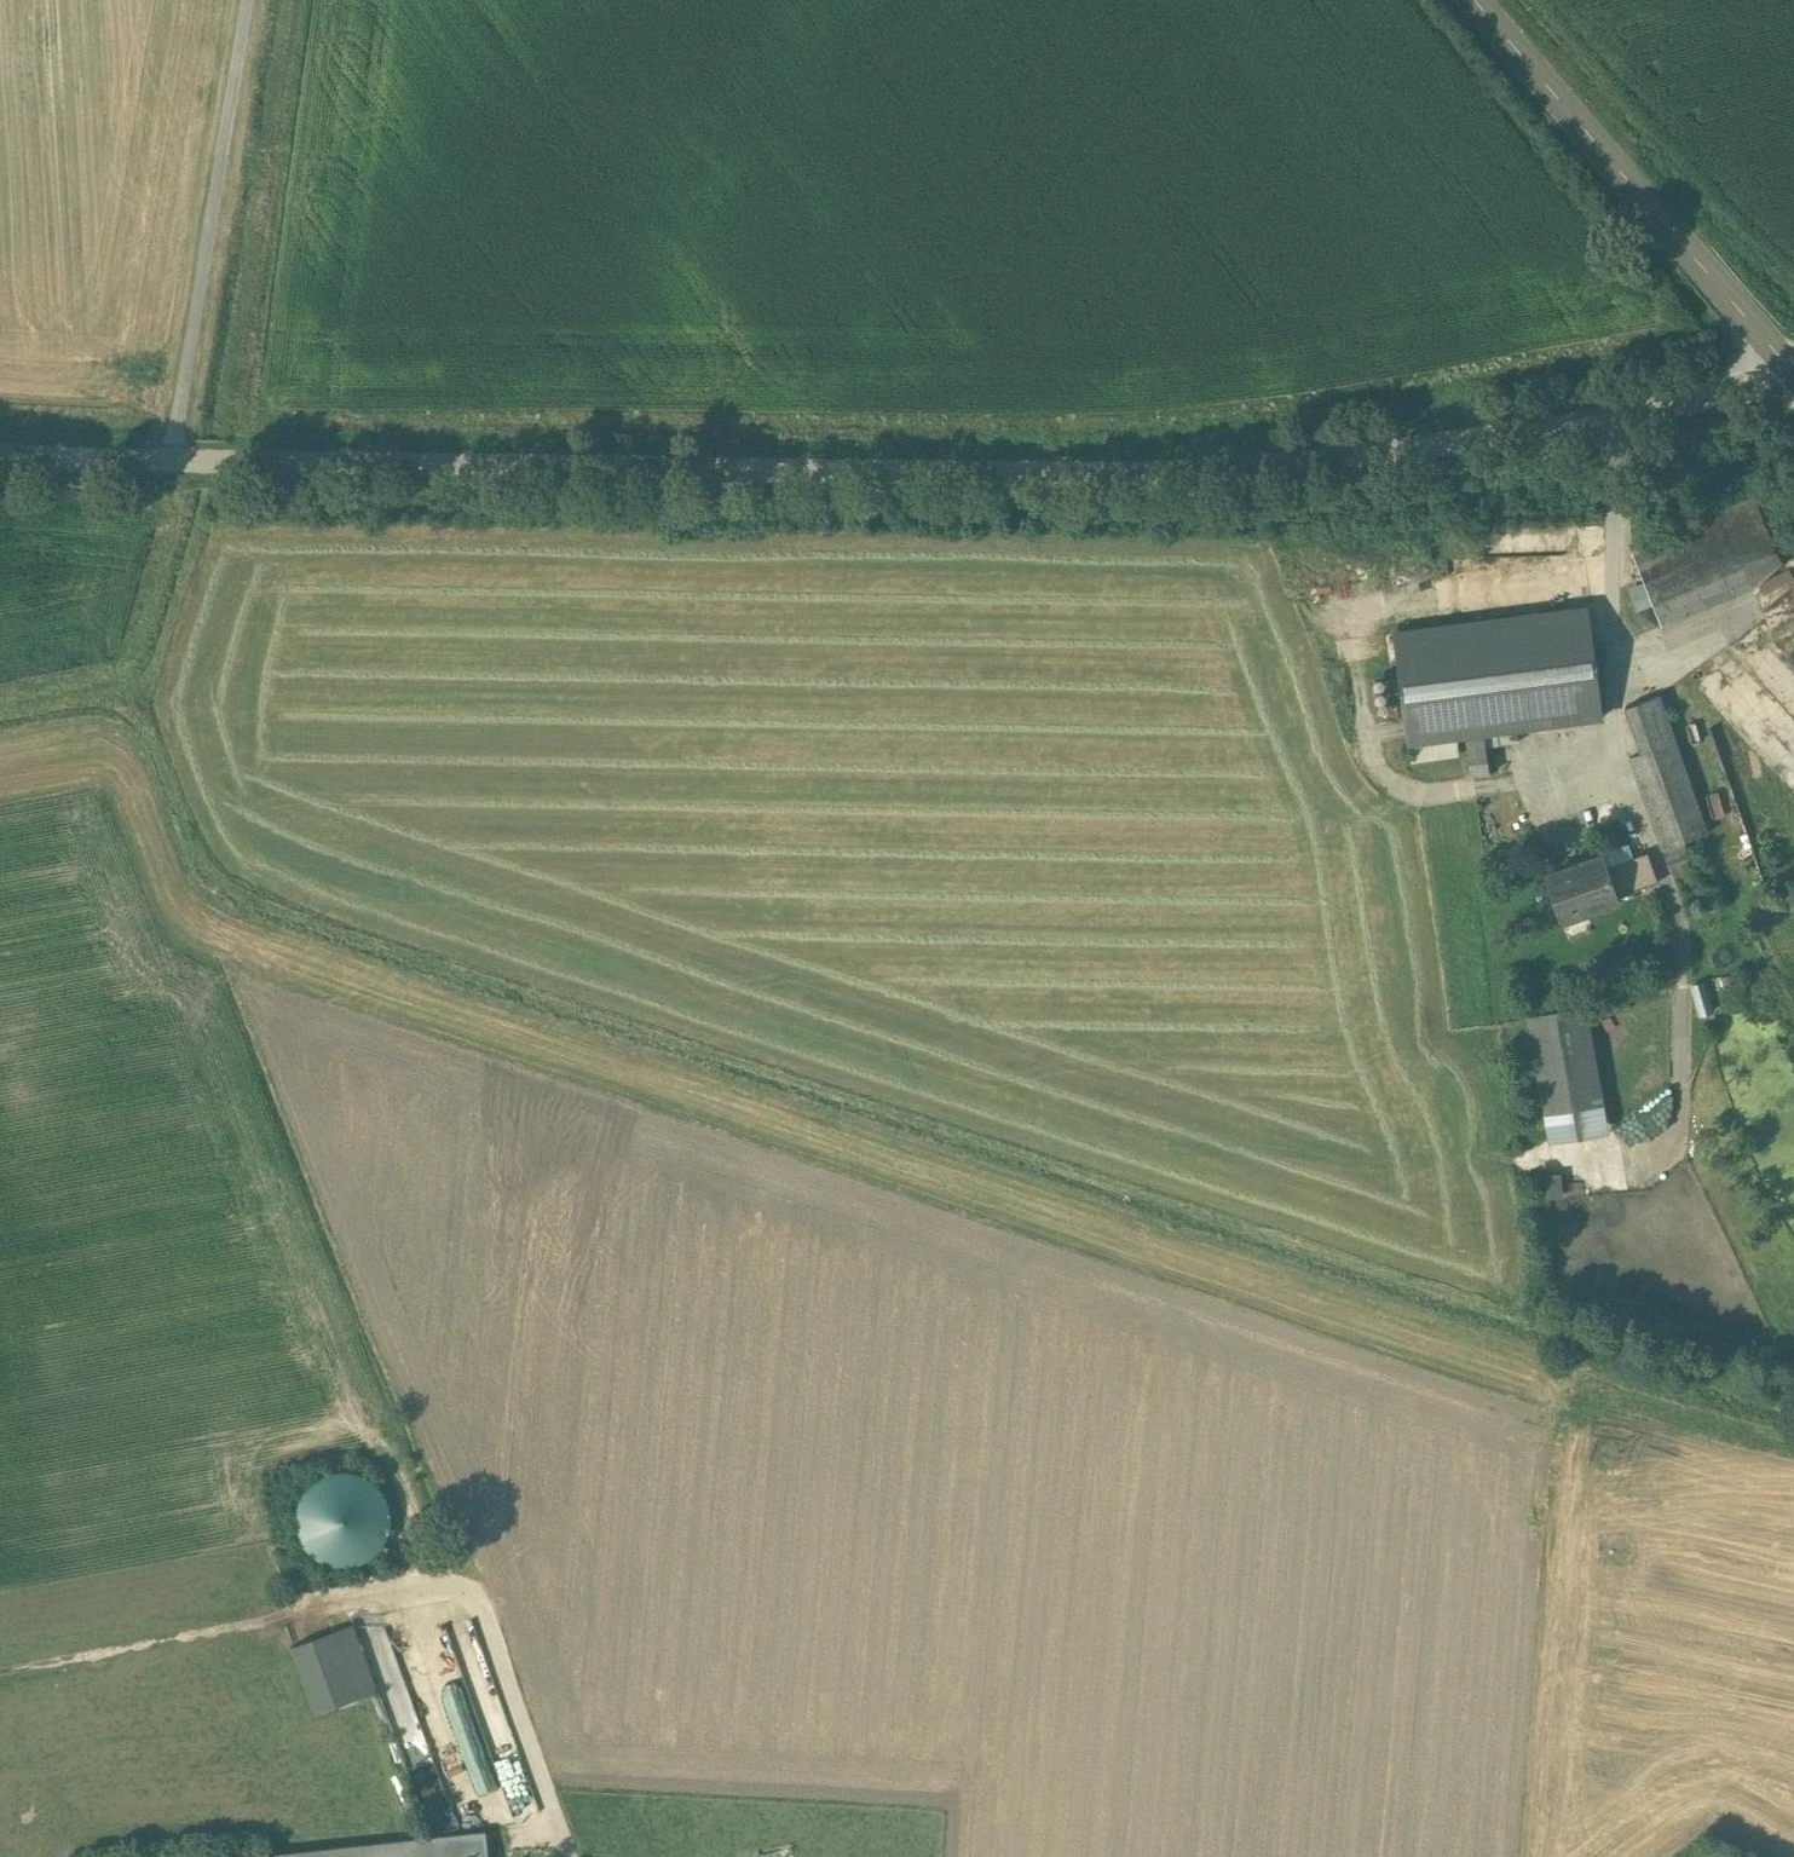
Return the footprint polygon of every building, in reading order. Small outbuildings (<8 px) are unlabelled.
[(1721,511),(1632,548),(1645,579),(1663,624),(1752,586),(1734,542),(1721,511)] [(1394,633),(1408,741),(1602,716),(1587,607),(1394,633)] [(1625,706),(1641,752),(1675,740),(1659,694),(1625,706)] [(1675,740),(1641,752),(1630,756),(1662,848),(1707,832),(1675,740)] [(1632,861),(1608,870),(1617,895),(1658,881),(1647,851),(1630,857),(1632,861)] [(1617,895),(1608,870),(1602,854),(1545,874),(1561,920),(1619,900),(1617,895)] [(1717,974),(1700,980),(1710,1010),(1727,1005),(1717,974)] [(1587,1008),(1527,1018),(1545,1118),(1604,1108),(1587,1008)] [(297,1523),(301,1537),(309,1550),(320,1559),(334,1564),(349,1565),(363,1561),(376,1553),(385,1541),(390,1527),(391,1512),(387,1498),(379,1486),(367,1477),(353,1471),(338,1471),(324,1475),(312,1483),(302,1495),(297,1508),(297,1523)] [(353,1624),(292,1646),(316,1713),(377,1691),(353,1624)] [(284,1856),(502,1856),(498,1827),(283,1852),(284,1856)]
